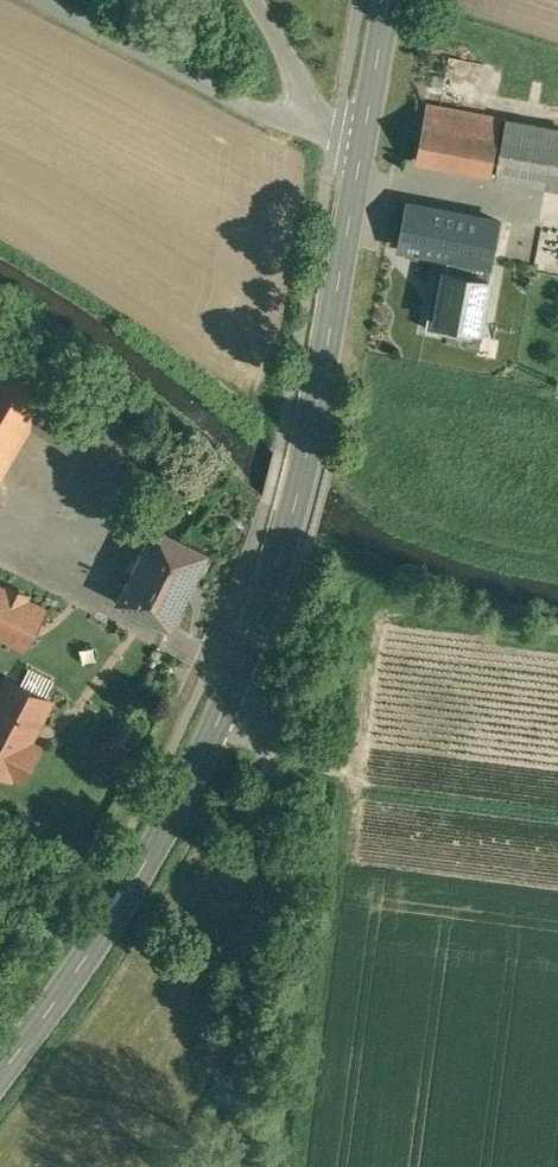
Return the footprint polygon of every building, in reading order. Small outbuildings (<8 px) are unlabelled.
[(501,113),(425,100),(414,159),(490,173),(501,113)] [(497,172),(557,183),(557,121),(508,113),(497,172)] [(502,212),(408,194),(400,242),(447,250),(475,255),(494,259),(502,212)] [(472,271),(475,255),(447,250),(434,330),(479,338),(490,274),(472,271)] [(0,349),(0,479),(32,423),(63,369),(67,363),(10,331),(0,349)] [(63,369),(32,423),(149,490),(180,436),(63,369)] [(156,514),(118,592),(174,620),(213,542),(156,514)] [(26,652),(47,609),(28,600),(31,595),(7,584),(5,588),(0,585),(0,639),(26,652)] [(11,775),(15,767),(30,774),(45,744),(34,738),(55,697),(7,673),(0,687),(0,770),(11,775)]
